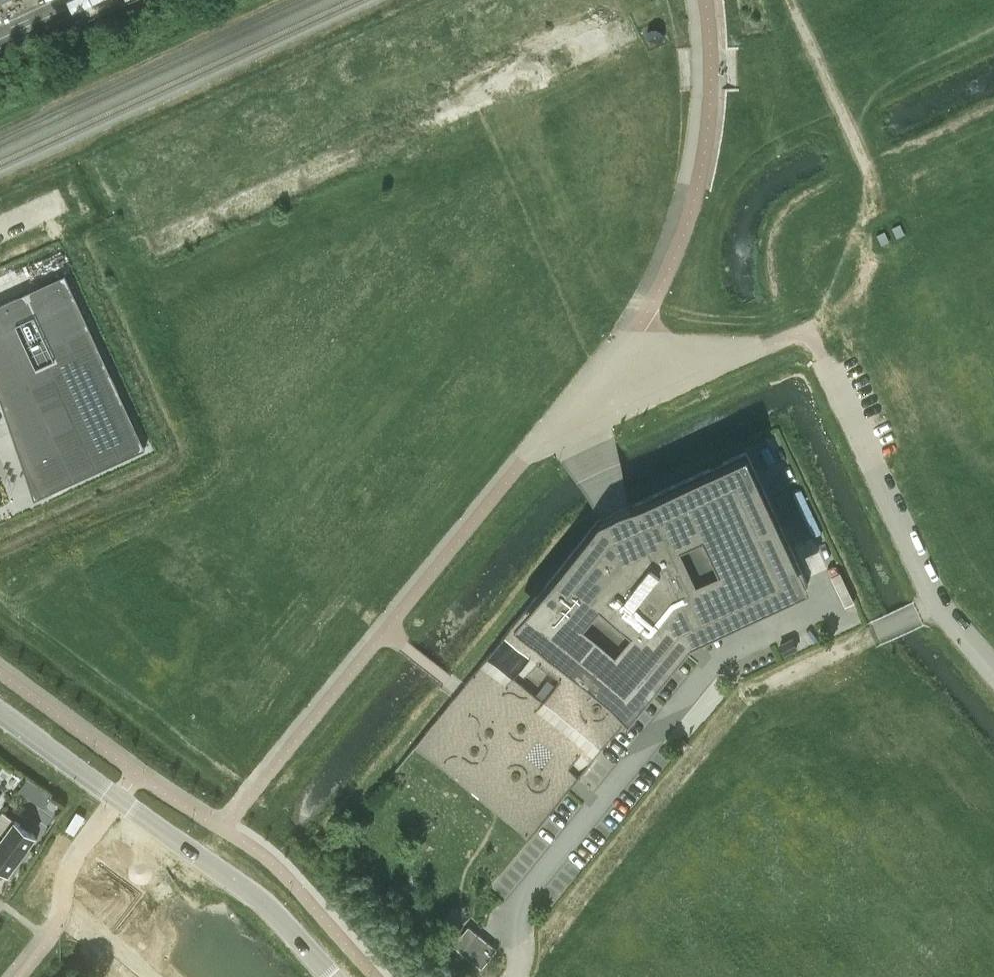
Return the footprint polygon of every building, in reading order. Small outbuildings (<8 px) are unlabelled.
[(0,303),(0,391),(47,493),(147,447),(67,273),(0,303)] [(14,470),(0,437),(0,476),(14,470)] [(599,519),(504,635),(505,636),(531,657),(538,662),(561,681),(619,728),(682,650),(692,639),(701,634),(808,585),(808,584),(746,451),(630,505),(616,511),(603,517),(599,519)] [(30,776),(21,789),(44,805),(53,792),(30,776)] [(0,816),(0,867),(9,873),(36,836),(3,812),(0,816)] [(483,937),(469,925),(452,946),(480,969),(497,948),(483,937)]
